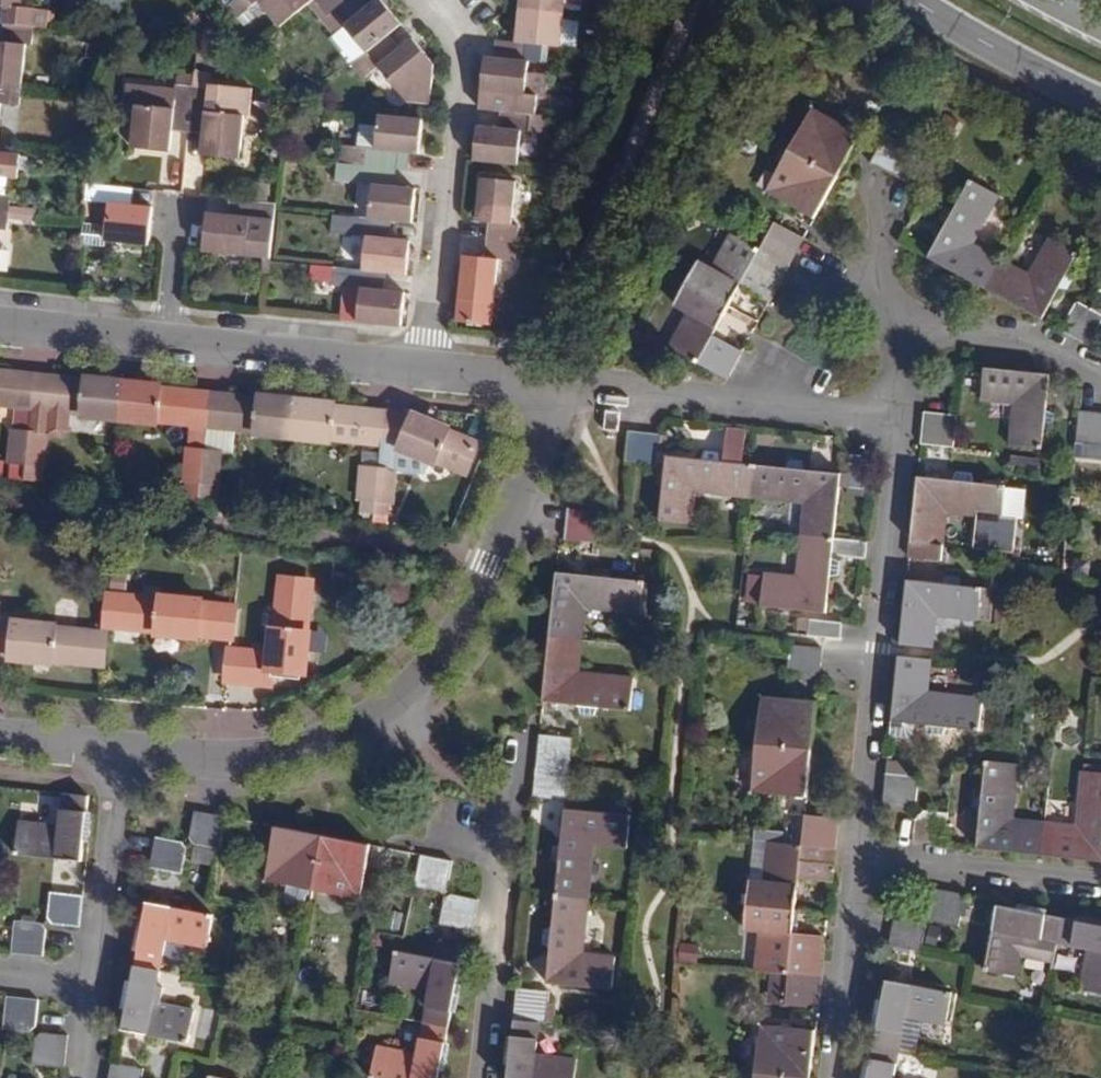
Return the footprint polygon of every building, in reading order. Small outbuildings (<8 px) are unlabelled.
[(33,28),(35,10),(20,8),(21,0),(0,0),(0,24),(3,24),(33,28)] [(256,1),(279,30),(309,5),(304,0),(258,0),(256,1)] [(328,17),(350,0),(315,0),(314,1),(328,17)] [(328,17),(327,18),(339,34),(349,26),(370,51),(387,37),(400,26),(385,7),(379,13),(374,6),(366,12),(358,0),(350,0),(328,17)] [(563,15),(563,11),(564,0),(519,0),(518,10),(563,15)] [(563,11),(580,13),(581,0),(564,0),(563,11)] [(380,1),(374,6),(379,13),(385,7),(380,1)] [(563,15),(518,10),(515,34),(523,36),(522,44),(525,44),(559,48),(563,15)] [(11,87),(20,88),(25,44),(31,45),(33,28),(3,24),(1,41),(0,41),(0,85),(11,87)] [(336,36),(356,62),(357,62),(370,51),(349,26),(339,34),(336,36)] [(523,36),(515,34),(514,43),(522,44),(523,36)] [(397,49),(387,37),(370,51),(357,62),(339,73),(347,86),(375,66),(397,93),(431,63),(415,44),(409,49),(405,43),(397,49)] [(410,38),(405,43),(409,49),(415,44),(410,38)] [(523,61),(525,44),(522,44),(514,43),(495,40),(493,57),(523,61)] [(528,61),(523,61),(493,57),(484,56),(481,84),(487,84),(487,92),(503,94),(501,111),(531,114),(533,97),(544,99),(547,74),(527,72),(528,61)] [(176,86),(191,88),(193,74),(177,73),(176,86)] [(172,120),(188,122),(191,88),(176,86),(176,90),(124,84),(122,105),(136,106),(131,150),(169,153),(172,120)] [(11,87),(0,85),(0,107),(0,103),(9,103),(11,87)] [(207,90),(191,88),(188,122),(189,122),(204,124),(202,135),(200,157),(238,161),(242,116),(204,113),(207,90)] [(808,108),(786,149),(836,176),(855,141),(858,134),(808,108)] [(542,116),(531,114),(501,111),(499,130),(482,128),(482,136),(475,135),(473,161),(516,166),(520,132),(540,134),(542,116)] [(347,165),(363,166),(393,169),(405,170),(407,153),(411,154),(411,144),(418,145),(421,120),(377,115),(374,149),(349,147),(347,165)] [(187,133),(188,122),(186,122),(172,120),(171,132),(187,133)] [(189,122),(188,122),(187,133),(202,135),(204,124),(189,122)] [(897,177),(913,147),(886,132),(876,152),(870,163),(897,177)] [(836,176),(786,149),(763,192),(813,219),(836,176)] [(366,218),(388,220),(410,222),(413,196),(406,195),(407,188),(391,186),(393,169),(363,166),(361,183),(369,184),(366,218)] [(490,222),(488,240),(517,243),(519,225),(511,225),(516,180),(481,178),(477,215),(485,216),(484,222),(490,222)] [(986,289),(1001,260),(974,246),(998,195),(969,179),(953,208),(945,208),(939,220),(944,226),(927,257),(986,289)] [(121,205),(123,188),(86,183),(84,201),(108,203),(105,224),(82,222),(79,244),(103,246),(103,241),(148,246),(152,208),(132,206),(121,205)] [(121,205),(132,206),(134,189),(123,188),(121,205)] [(7,212),(8,194),(0,193),(0,212),(7,212)] [(240,201),(228,199),(227,216),(239,218),(240,201)] [(251,218),(274,221),(275,208),(276,204),(240,201),(239,218),(227,216),(206,214),(202,251),(247,256),(251,218)] [(364,236),(360,271),(382,274),(404,276),(407,247),(401,247),(401,239),(386,238),(388,220),(366,218),(357,217),(356,235),(364,236)] [(758,249),(789,265),(804,237),(774,220),(758,249)] [(770,301),(789,265),(758,249),(728,233),(708,270),(695,263),(684,284),(728,307),(739,285),(770,301)] [(1028,275),(1001,260),(986,289),(1044,320),(1061,289),(1070,290),(1077,278),(1070,271),(1079,255),(1048,239),(1028,275)] [(515,261),(517,243),(488,240),(487,258),(481,257),(480,264),(472,263),(468,297),(470,300),(466,323),(502,326),(504,302),(503,299),(507,260),(515,261)] [(480,264),(481,257),(472,256),(472,263),(480,264)] [(382,274),(360,271),(352,270),(317,266),(315,281),(330,283),(330,285),(340,287),(336,321),(398,327),(402,299),(394,298),(395,291),(380,289),(382,274)] [(706,347),(728,307),(684,284),(673,305),(687,313),(668,348),(728,379),(736,364),(706,347)] [(402,292),(395,291),(394,298),(402,299),(402,292)] [(1091,309),(1076,337),(1091,345),(1100,326),(1100,295),(1099,294),(1091,309)] [(1076,337),(1091,309),(1077,301),(1061,329),(1076,337)] [(1050,373),(984,366),(981,399),(1013,402),(1008,443),(1043,447),(1045,428),(1054,425),(1055,413),(1046,409),(1049,383),(1050,373)] [(4,405),(4,400),(17,402),(10,464),(26,466),(34,381),(16,379),(16,375),(0,373),(0,404),(4,405)] [(118,422),(122,381),(108,380),(108,384),(54,379),(53,383),(34,381),(26,466),(25,482),(40,483),(42,469),(42,460),(45,458),(46,446),(44,444),(45,436),(59,437),(65,433),(67,411),(99,414),(99,421),(118,422)] [(137,383),(122,381),(118,422),(138,425),(138,419),(179,424),(179,419),(192,421),(185,484),(200,485),(209,399),(194,398),(194,393),(137,388),(137,383)] [(292,442),(297,401),(286,399),(286,404),(228,398),(228,401),(209,399),(200,485),(220,488),(226,424),(236,425),(236,430),(274,433),(274,440),(292,442)] [(310,402),(297,401),(292,442),(314,443),(315,437),(355,442),(355,438),(380,441),(383,417),(367,415),(367,412),(310,407),(310,402)] [(1091,445),(1094,411),(1079,410),(1076,443),(1091,445)] [(1091,445),(1100,446),(1100,412),(1094,411),(1091,445)] [(957,416),(922,412),(919,443),(953,447),(957,416)] [(412,420),(383,417),(380,441),(377,470),(373,504),(390,506),(393,473),(399,450),(418,460),(421,453),(458,471),(459,467),(467,471),(476,450),(425,426),(427,419),(416,415),(412,420)] [(695,494),(750,499),(754,464),(743,463),(746,431),(727,429),(724,461),(720,461),(718,453),(706,451),(703,460),(667,456),(660,521),(692,524),(695,494)] [(659,433),(629,430),(624,463),(635,464),(656,466),(659,433)] [(801,534),(835,538),(842,473),(805,470),(804,462),(790,460),(787,468),(754,464),(750,499),(804,504),(801,534)] [(359,503),(373,504),(377,470),(363,468),(359,503)] [(916,478),(909,541),(943,544),(946,516),(1001,521),(1005,487),(973,484),(970,475),(958,474),(954,482),(916,478)] [(601,513),(566,508),(563,538),(598,542),(601,513)] [(835,538),(801,534),(797,577),(767,575),(764,609),(828,615),(832,577),(841,575),(843,561),(834,556),(834,552),(864,556),(866,541),(835,538)] [(943,544),(909,541),(908,557),(941,560),(943,544)] [(549,636),(583,639),(586,608),(641,613),(645,578),(611,575),(608,566),(597,565),(594,573),(556,571),(549,636)] [(963,588),(959,578),(947,578),(942,586),(905,582),(899,645),(933,649),(936,619),(977,623),(980,590),(963,588)] [(309,588),(282,585),(272,662),(266,661),(266,655),(227,651),(224,683),(263,687),(265,676),(307,681),(309,661),(305,660),(311,613),(306,612),(309,588)] [(983,588),(981,621),(999,622),(1001,588),(983,588)] [(185,608),(107,599),(104,624),(125,626),(125,630),(175,636),(175,641),(198,643),(198,638),(229,641),(232,613),(214,611),(213,620),(199,619),(200,609),(200,603),(185,601),(185,608)] [(841,624),(808,620),(807,636),(822,638),(839,639),(841,624)] [(11,658),(10,664),(30,666),(31,661),(82,666),(82,661),(100,664),(103,638),(29,630),(29,625),(15,623),(15,628),(0,627),(0,657),(11,658)] [(580,670),(583,639),(549,636),(543,700),(578,703),(582,712),(596,713),(599,705),(631,708),(635,675),(580,670)] [(821,648),(789,645),(786,675),(818,679),(821,648)] [(931,660),(898,656),(891,722),(927,725),(931,734),(943,734),(947,727),(979,730),(982,697),(929,691),(931,660)] [(755,744),(811,749),(816,701),(760,696),(755,744)] [(539,734),(536,764),(568,767),(571,737),(539,734)] [(811,749),(755,744),(750,793),(806,798),(811,749)] [(976,849),(1042,856),(1045,822),(1013,819),(1018,764),(985,760),(982,792),(973,795),(971,806),(980,809),(976,849)] [(568,767),(536,764),(533,795),(565,797),(568,767)] [(1042,856),(1100,862),(1100,773),(1082,771),(1077,825),(1045,822),(1042,856)] [(919,777),(886,774),(883,806),(909,809),(916,803),(919,777)] [(57,826),(18,820),(89,850),(91,830),(86,830),(90,797),(61,793),(57,826)] [(556,892),(590,896),(595,842),(626,845),(629,811),(564,805),(560,842),(552,843),(551,855),(559,860),(556,892)] [(228,816),(196,810),(190,836),(196,844),(221,849),(228,816)] [(947,813),(922,810),(914,816),(912,842),(944,846),(947,813)] [(804,813),(801,844),(833,847),(837,816),(804,813)] [(89,850),(18,820),(14,856),(87,863),(89,850)] [(315,890),(326,837),(277,827),(267,880),(290,884),(287,900),(290,906),(301,908),(306,904),(307,897),(311,895),(312,889),(315,890)] [(183,841),(157,836),(151,865),(183,872),(188,848),(183,841)] [(373,847),(326,837),(315,890),(362,899),(373,847)] [(830,880),(832,864),(833,847),(801,844),(754,839),(747,904),(795,909),(798,877),(830,880)] [(425,857),(416,879),(414,887),(440,891),(448,885),(453,862),(425,857)] [(148,894),(172,900),(178,874),(154,869),(148,894)] [(964,893),(934,887),(928,913),(934,921),(957,926),(964,893)] [(84,894),(50,891),(47,917),(54,924),(80,927),(84,894)] [(590,896),(556,892),(552,925),(544,928),(544,938),(551,941),(547,980),(612,987),(615,955),(585,952),(590,896)] [(480,899),(452,893),(445,897),(442,911),(440,923),(474,930),(480,899)] [(1052,961),(1055,943),(1060,917),(1029,910),(1029,906),(995,899),(981,970),(1015,976),(1019,955),(1052,961)] [(143,934),(137,967),(162,972),(168,939),(209,947),(215,915),(144,900),(138,934),(143,934)] [(788,975),(820,978),(822,962),(818,962),(820,937),(792,935),(795,909),(747,904),(744,930),(758,932),(754,972),(788,975)] [(922,919),(894,914),(888,946),(922,952),(927,925),(922,919)] [(1055,943),(1052,961),(1050,972),(1084,978),(1082,990),(1100,994),(1100,920),(1095,919),(1094,923),(1060,917),(1055,943)] [(41,923),(15,919),(12,954),(43,957),(46,927),(41,923)] [(429,990),(423,1023),(450,1028),(456,994),(461,995),(467,965),(396,951),(390,983),(429,990)] [(162,972),(137,967),(130,999),(125,998),(118,1030),(189,1044),(195,1012),(156,1004),(162,972)] [(820,978),(788,975),(785,1006),(817,1009),(820,978)] [(880,1011),(874,1044),(900,1049),(906,1017),(947,1024),(953,991),(882,977),(875,1010),(880,1011)] [(519,988),(515,1019),(541,1022),(548,1022),(551,991),(519,988)] [(39,999),(7,996),(4,1028),(29,1031),(36,1025),(39,999)] [(541,1022),(515,1019),(512,1052),(507,1052),(504,1077),(576,1077),(577,1059),(538,1054),(541,1022)] [(450,1028),(423,1023),(417,1054),(377,1046),(371,1077),(445,1077),(448,1061),(444,1060),(450,1028)] [(809,1077),(810,1077),(815,1031),(759,1025),(754,1072),(809,1077)] [(68,1035),(42,1033),(35,1038),(33,1063),(65,1066),(68,1035)] [(900,1049),(874,1044),(868,1077),(862,1076),(862,1077),(895,1077),(900,1049)] [(113,1061),(109,1077),(142,1077),(145,1067),(113,1061)]
